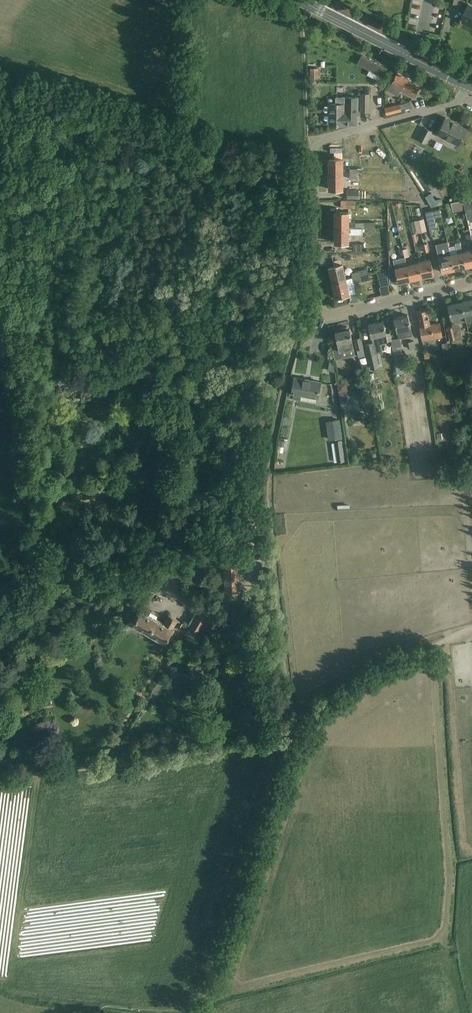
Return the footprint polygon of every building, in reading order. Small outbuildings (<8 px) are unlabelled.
[(459,21),(471,27),(471,6),(468,4),(465,10),(466,11),(464,14),(463,13),(460,19),(459,21)] [(362,55),(358,63),(383,76),(387,68),(362,55)] [(391,86),(388,91),(397,96),(400,90),(413,97),(419,85),(397,73),(390,85),(391,86)] [(361,94),(361,112),(369,112),(369,94),(361,94)] [(329,104),(329,125),(344,125),(344,124),(357,124),(357,97),(336,97),(336,104),(329,104)] [(385,108),(387,115),(401,111),(399,104),(385,108)] [(451,120),(471,127),(471,120),(454,113),(451,120)] [(467,128),(453,121),(445,117),(437,133),(458,144),(467,128)] [(418,140),(425,143),(432,131),(425,127),(418,140)] [(329,158),(329,174),(342,174),(342,158),(329,158)] [(357,175),(368,175),(368,164),(357,164),(357,175)] [(342,174),(329,174),(329,189),(342,189),(342,174)] [(347,190),(347,198),(359,198),(359,190),(347,190)] [(464,209),(462,200),(451,202),(453,212),(464,209)] [(462,200),(464,209),(465,209),(466,212),(471,210),(471,202),(464,203),(463,200),(462,200)] [(443,205),(446,216),(453,215),(450,203),(443,205)] [(440,208),(425,212),(429,229),(437,227),(434,217),(441,216),(440,208)] [(335,212),(335,227),(348,227),(348,212),(335,212)] [(397,217),(401,235),(405,234),(400,216),(397,217)] [(427,230),(424,218),(415,220),(418,232),(427,230)] [(348,227),(335,227),(335,243),(348,243),(348,227)] [(462,252),(465,267),(471,265),(471,243),(470,233),(465,234),(467,242),(466,242),(468,250),(462,252)] [(453,269),(448,247),(447,241),(436,244),(438,250),(444,249),(444,250),(437,251),(442,272),(453,269)] [(455,245),(448,247),(453,269),(465,267),(462,252),(460,243),(454,244),(455,245)] [(404,256),(393,259),(395,268),(396,273),(398,282),(409,280),(406,265),(404,257),(404,256)] [(430,259),(418,262),(421,277),(434,274),(430,259)] [(406,265),(409,280),(421,277),(418,262),(406,265)] [(329,266),(333,282),(345,279),(342,264),(329,266)] [(386,271),(378,273),(381,287),(380,287),(381,295),(390,293),(388,285),(389,285),(386,271)] [(369,274),(359,276),(353,277),(354,282),(370,279),(369,274)] [(345,279),(333,282),(336,297),(349,294),(345,279)] [(349,294),(350,302),(358,300),(356,292),(356,293),(349,294)] [(461,301),(466,321),(471,319),(471,299),(461,301)] [(466,321),(461,301),(448,304),(452,323),(451,324),(452,327),(446,328),(449,341),(461,338),(458,323),(466,321)] [(417,312),(419,322),(424,339),(443,335),(440,322),(430,325),(427,310),(417,312)] [(394,318),(396,328),(398,338),(390,339),(393,356),(395,363),(404,361),(403,354),(402,355),(399,338),(412,335),(410,325),(407,315),(394,318)] [(383,320),(368,324),(371,334),(373,343),(375,352),(382,350),(380,342),(388,340),(383,320)] [(338,343),(332,345),(335,359),(348,356),(346,349),(353,347),(352,340),(352,338),(349,328),(335,332),(338,343)] [(354,339),(356,350),(357,350),(359,357),(365,355),(364,348),(363,348),(360,338),(354,339)] [(373,343),(365,344),(370,368),(378,367),(375,352),(373,343)] [(321,382),(294,377),(291,392),(293,393),(292,398),(300,399),(301,394),(318,397),(321,382)] [(353,378),(346,378),(346,387),(354,386),(353,378)] [(332,405),(334,419),(348,417),(346,404),(332,405)] [(339,419),(326,421),(329,440),(335,439),(342,438),(339,419)] [(342,439),(335,440),(338,461),(338,462),(345,461),(342,439)] [(238,565),(224,566),(225,593),(239,593),(238,565)] [(182,623),(180,627),(188,631),(189,629),(197,634),(203,625),(206,628),(214,614),(202,607),(190,628),(182,623)] [(133,624),(164,643),(178,620),(169,614),(163,623),(141,610),(133,624)]
